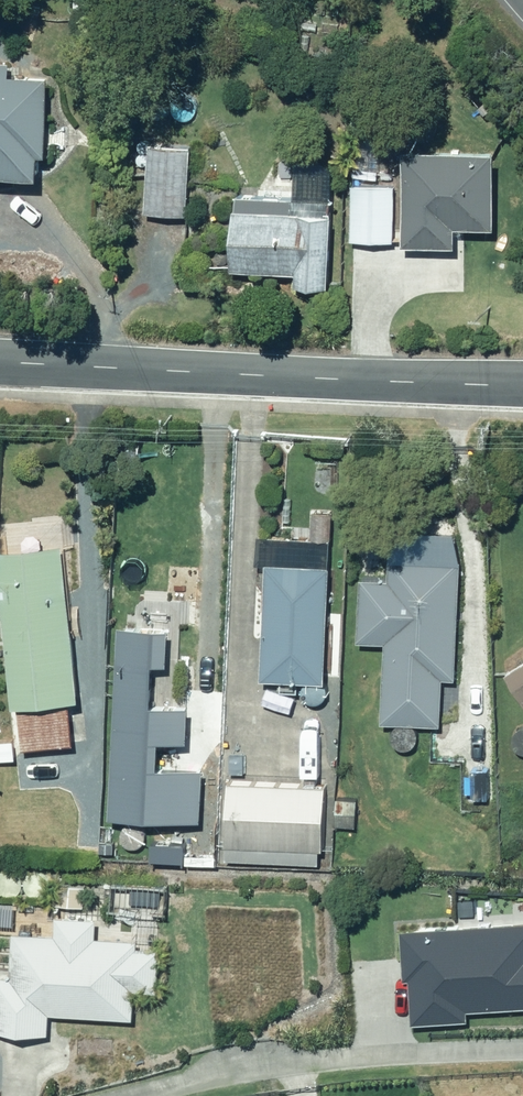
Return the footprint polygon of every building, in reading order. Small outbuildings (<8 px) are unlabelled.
[(38,176),(39,153),(47,153),(49,74),(10,74),(10,62),(0,61),(0,175),(38,176)] [(150,144),(147,210),(188,212),(191,147),(150,144)] [(403,150),(403,246),(456,246),(456,226),(496,226),(497,150),(403,150)] [(352,186),(351,240),(394,241),(395,184),(390,184),(390,179),(379,179),(379,186),(352,186)] [(297,272),(297,282),(331,283),(333,214),(234,210),(232,270),(297,272)] [(343,279),(356,279),(356,261),(343,261),(343,279)] [(19,526),(5,527),(7,542),(21,540),(19,526)] [(79,696),(82,695),(65,540),(0,547),(0,561),(15,703),(19,702),(24,747),(84,740),(79,696)] [(386,639),(383,719),(417,721),(417,728),(435,729),(435,721),(443,722),(445,676),(458,677),(462,559),(391,556),(390,577),(363,576),(360,638),(386,639)] [(280,677),(280,686),(298,687),(299,677),(328,678),(332,564),(269,561),(265,676),(280,677)] [(172,624),(120,621),(113,747),(161,750),(162,741),(185,742),(188,702),(153,700),(155,663),(169,664),(172,624)] [(522,697),(522,662),(508,672),(522,697)] [(200,696),(199,718),(214,719),(215,697),(200,696)] [(212,759),(214,726),(196,725),(194,757),(212,759)] [(227,843),(326,847),(328,784),(230,780),(227,843)] [(0,975),(0,1029),(49,1032),(51,1013),(132,1018),(134,990),(159,992),(162,947),(146,946),(147,936),(134,935),(135,926),(94,924),(95,916),(84,915),(85,903),(61,901),(60,915),(55,915),(54,930),(43,930),(43,919),(20,918),(19,932),(14,932),(11,976),(0,975)] [(401,927),(404,973),(411,973),(413,1022),(468,1019),(467,1007),(522,1004),(522,920),(401,927)]
